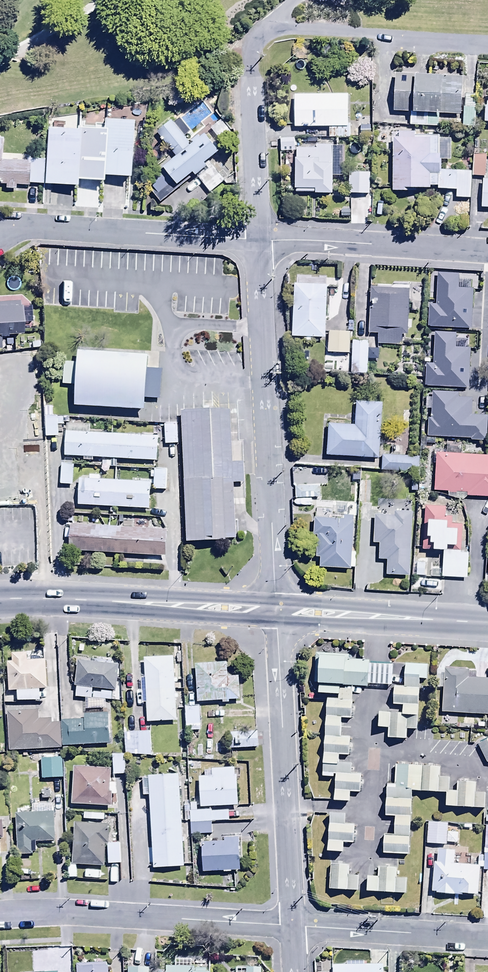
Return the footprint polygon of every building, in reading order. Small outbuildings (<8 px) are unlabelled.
[(463,80),(395,76),(394,114),(411,115),(410,127),(438,128),(439,116),(461,117),(463,80)] [(349,97),(295,98),(295,131),(329,130),(329,140),(350,139),(349,97)] [(475,131),(476,98),(466,98),(466,109),(464,109),(463,130),(475,131)] [(371,140),(371,117),(356,117),(356,140),(371,140)] [(81,134),(51,132),(48,188),(80,190),(81,184),(106,186),(107,180),(133,181),(136,124),(107,122),(107,132),(82,130),(81,134)] [(192,148),(173,123),(158,135),(178,161),(164,172),(179,191),(195,178),(196,181),(209,171),(205,166),(219,156),(205,137),(192,148)] [(399,141),(394,141),(393,194),(431,196),(431,190),(438,190),(438,192),(456,193),(456,201),(471,201),(472,174),(442,173),(443,162),(451,163),(452,138),(417,137),(417,133),(399,133),(399,141)] [(0,140),(0,186),(30,188),(30,186),(44,187),(45,160),(27,159),(27,165),(0,163),(1,140),(0,140)] [(317,150),(295,151),(296,194),(314,193),(314,197),(333,196),(331,146),(317,147),(317,150)] [(474,156),(473,179),(487,179),(487,156),(474,156)] [(370,198),(370,175),(349,175),(349,198),(370,198)] [(437,307),(429,307),(429,329),(471,331),(472,290),(459,290),(460,276),(438,275),(437,307)] [(313,340),(326,341),(326,287),(318,287),(318,286),(295,286),(293,340),(304,340),(304,344),(313,344),(313,340)] [(410,290),(370,289),(369,336),(377,336),(377,346),(405,346),(406,338),(409,339),(410,290)] [(1,351),(0,341),(25,340),(24,301),(0,302),(0,351),(1,351)] [(351,334),(329,333),(328,355),(350,356),(351,334)] [(426,367),(425,388),(469,391),(471,350),(456,349),(457,335),(436,334),(434,367),(426,367)] [(370,344),(353,343),(351,376),(367,377),(367,362),(377,363),(378,347),(370,347),(370,344)] [(148,351),(76,346),(73,402),(145,406),(148,351)] [(428,420),(427,438),(471,440),(471,442),(487,443),(487,418),(472,417),(473,400),(460,400),(461,395),(433,394),(433,400),(426,400),(426,411),(432,411),(431,421),(428,420)] [(329,426),(327,458),(380,461),(383,404),(357,402),(356,427),(329,426)] [(52,408),(45,408),(45,418),(27,418),(27,440),(58,440),(58,427),(65,427),(65,419),(52,419),(52,408)] [(189,544),(237,542),(229,410),(181,413),(189,544)] [(87,423),(69,422),(67,459),(161,465),(163,437),(86,433),(87,423)] [(178,424),(164,425),(165,448),(169,447),(169,449),(174,449),(173,447),(179,447),(178,424)] [(436,455),(434,494),(467,495),(467,499),(487,500),(487,458),(436,455)] [(420,457),(382,457),(381,475),(420,475),(420,457)] [(61,465),(60,488),(74,488),(75,465),(61,465)] [(305,476),(295,476),(295,501),(298,501),(297,508),(317,508),(317,500),(321,500),(321,487),(305,487),(305,476)] [(157,484),(86,480),(85,504),(155,509),(157,484)] [(442,554),(442,578),(466,579),(466,548),(462,548),(463,527),(451,527),(451,518),(446,518),(447,509),(425,508),(425,526),(429,526),(428,541),(422,541),(422,553),(442,554)] [(410,579),(412,514),(394,513),(394,519),(375,518),(374,545),(380,545),(379,563),(388,563),(387,578),(410,579)] [(352,571),(354,518),(345,518),(345,522),(315,521),(314,538),(318,538),(317,559),(321,559),(320,570),(352,571)] [(168,532),(74,526),(72,552),(167,558),(168,532)] [(369,656),(314,654),(313,684),(367,687),(369,656)] [(12,664),(7,664),(9,695),(17,694),(18,705),(40,704),(40,694),(47,694),(46,662),(28,663),(28,656),(12,657),(12,664)] [(175,661),(144,661),(144,681),(141,681),(141,707),(146,707),(146,725),(177,725),(177,710),(181,710),(181,697),(175,697),(175,661)] [(120,668),(78,664),(76,699),(112,702),(112,694),(117,695),(120,668)] [(195,668),(198,705),(223,704),(223,706),(241,705),(239,679),(231,679),(230,665),(195,668)] [(418,718),(420,665),(405,665),(404,688),(394,687),(393,704),(403,704),(402,717),(418,718)] [(442,714),(487,717),(487,682),(475,681),(476,674),(445,672),(442,714)] [(327,702),(323,780),(335,781),(334,808),(350,808),(350,796),(362,797),(362,777),(352,777),(352,767),(339,767),(339,758),(350,759),(351,740),(340,740),(341,721),(352,721),(352,692),(320,690),(320,698),(338,699),(338,703),(327,702)] [(187,734),(201,734),(200,707),(186,707),(187,734)] [(6,714),(8,754),(62,751),(60,724),(51,725),(51,723),(39,723),(38,712),(6,714)] [(392,715),(379,715),(379,732),(388,732),(387,742),(405,743),(406,732),(417,733),(417,722),(402,722),(402,718),(392,718),(392,715)] [(61,723),(63,749),(112,746),(110,716),(84,718),(84,722),(61,723)] [(125,733),(126,757),(151,758),(152,734),(125,733)] [(229,735),(230,752),(259,751),(258,734),(229,735)] [(478,748),(487,766),(487,743),(478,748)] [(113,757),(114,778),(126,777),(125,756),(113,757)] [(41,759),(41,781),(63,780),(63,759),(41,759)] [(383,838),(383,857),(410,859),(411,839),(412,840),(412,833),(410,833),(412,803),(413,803),(414,796),(447,798),(446,812),(485,814),(486,797),(477,797),(477,785),(457,784),(456,795),(450,795),(451,779),(440,779),(440,770),(395,768),(394,787),(387,787),(385,819),(395,820),(394,838),(383,838)] [(74,770),(72,807),(116,808),(117,785),(111,785),(112,771),(74,770)] [(199,780),(200,809),(239,808),(237,777),(235,777),(235,770),(211,771),(212,779),(199,780)] [(150,799),(154,871),(184,870),(179,778),(143,780),(144,800),(150,799)] [(190,823),(192,838),(212,837),(211,825),(229,824),(228,813),(211,814),(211,812),(198,812),(198,806),(185,807),(186,823),(190,823)] [(16,817),(18,858),(32,858),(32,854),(38,854),(37,847),(54,846),(52,807),(17,809),(17,817),(16,817)] [(346,817),(330,816),(328,857),(344,858),(344,847),(354,847),(355,828),(345,827),(346,817)] [(428,825),(427,846),(447,847),(447,844),(458,845),(458,835),(447,834),(448,826),(428,825)] [(75,826),(72,868),(104,869),(106,846),(108,846),(109,828),(75,826)] [(201,845),(203,875),(241,872),(239,838),(224,839),(224,843),(201,845)] [(120,867),(120,846),(108,846),(109,867),(120,867)] [(436,898),(478,899),(480,872),(484,872),(485,857),(478,857),(478,868),(455,867),(455,854),(437,854),(437,865),(434,865),(433,895),(436,895),(436,898)] [(331,867),(330,894),(358,895),(359,880),(348,879),(349,868),(331,867)] [(367,880),(366,896),(406,898),(407,880),(398,880),(398,869),(379,868),(378,881),(367,880)] [(207,971),(192,971),(192,964),(175,964),(175,971),(166,971),(207,971)]
